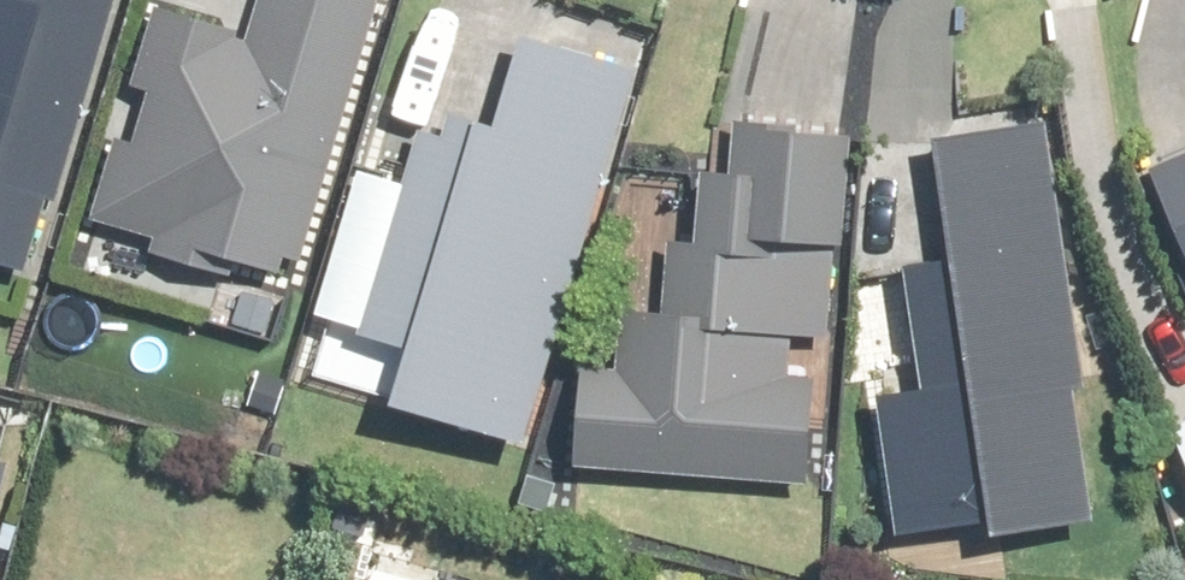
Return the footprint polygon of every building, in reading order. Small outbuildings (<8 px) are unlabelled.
[(33,275),(118,0),(0,0),(0,265),(33,275)] [(253,38),(162,10),(95,231),(298,293),(387,0),(264,0),(253,38)] [(642,72),(530,37),(498,139),(429,118),(363,334),(330,324),(313,381),(526,447),(642,72)] [(1098,526),(1055,128),(939,141),(953,274),(904,279),(916,397),(876,401),(891,548),(1098,526)] [(848,140),(738,132),(735,177),(703,175),(699,245),(671,243),(666,318),(628,315),(624,374),(585,371),(579,471),(824,488),(848,140)] [(1153,175),(1184,251),(1184,161),(1153,175)] [(1171,426),(1184,457),(1184,420),(1171,426)] [(14,474),(0,470),(0,531),(14,474)] [(381,566),(378,579),(433,579),(381,566)]
